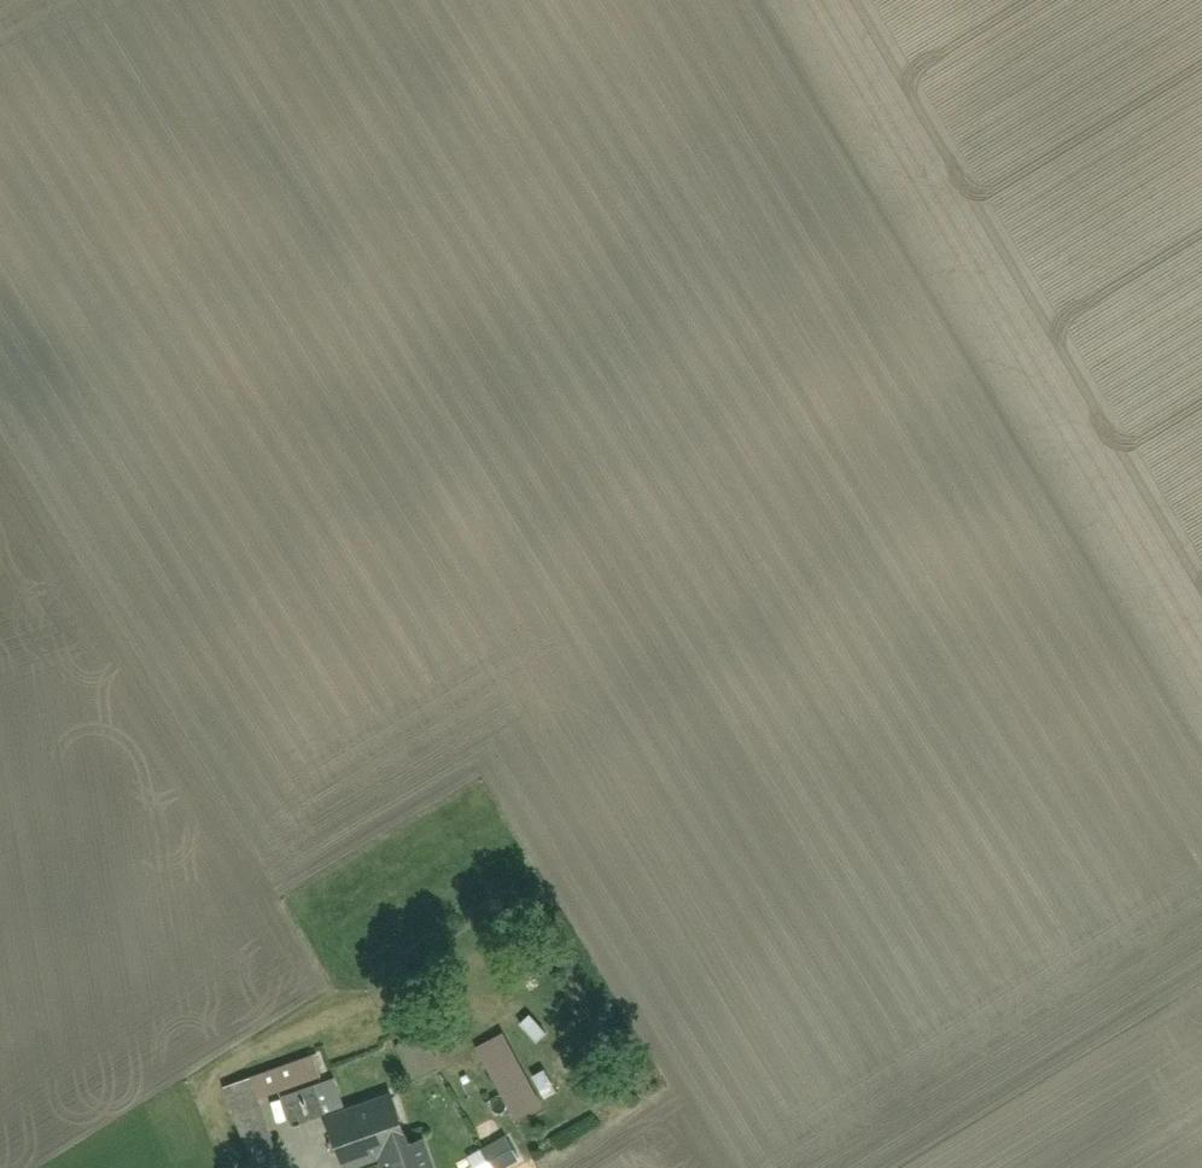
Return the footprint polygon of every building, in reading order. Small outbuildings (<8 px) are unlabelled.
[(479,1048),(515,1118),(544,1103),(508,1033),(479,1048)] [(225,1085),(254,1167),(260,1167),(286,1159),(267,1104),(326,1079),(313,1048),(225,1085)] [(417,1095),(332,1123),(345,1165),(387,1151),(393,1167),(441,1167),(417,1095)] [(486,1167),(510,1167),(526,1159),(514,1136),(479,1155),(486,1167)]
